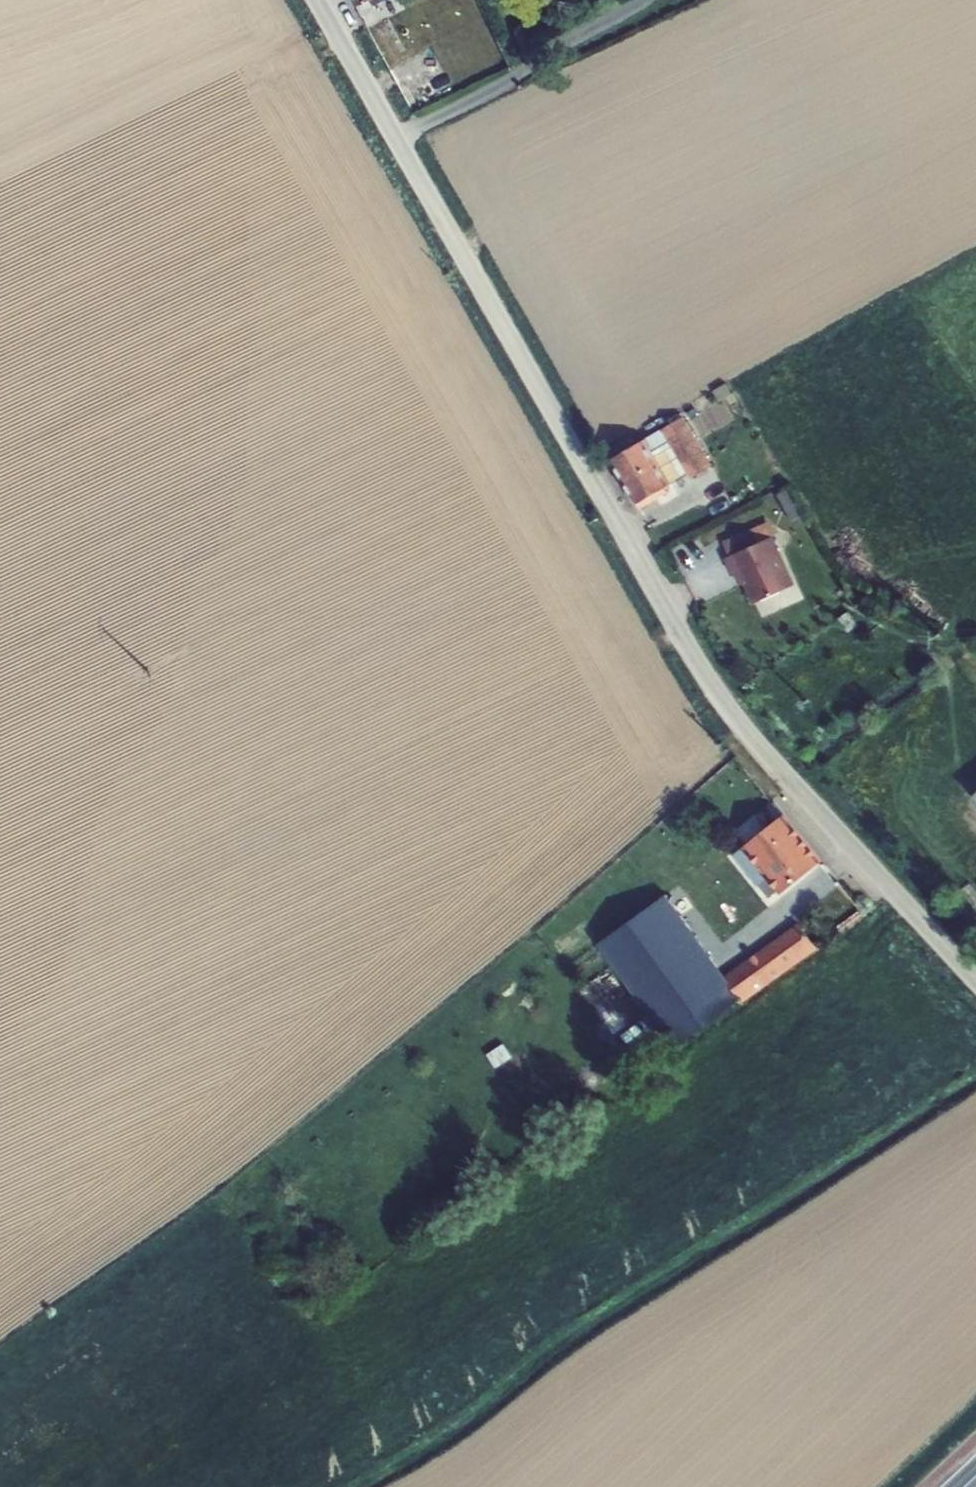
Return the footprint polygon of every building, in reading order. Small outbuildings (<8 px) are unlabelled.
[(470,0),(416,0),(413,2),(414,3),(408,6),(419,28),(472,6),(470,0)] [(611,460),(637,505),(654,495),(659,497),(669,492),(669,486),(689,474),(692,479),(711,468),(682,418),(611,460)] [(793,585),(771,537),(726,557),(733,573),(739,570),(754,603),(793,585)] [(824,863),(787,816),(743,850),(767,881),(782,899),(824,863)] [(758,888),(767,881),(743,850),(734,858),(758,888)] [(672,1050),(742,1003),(726,977),(666,897),(600,947),(672,1050)] [(743,1004),(818,951),(799,925),(726,977),(742,1003),(743,1004)]
